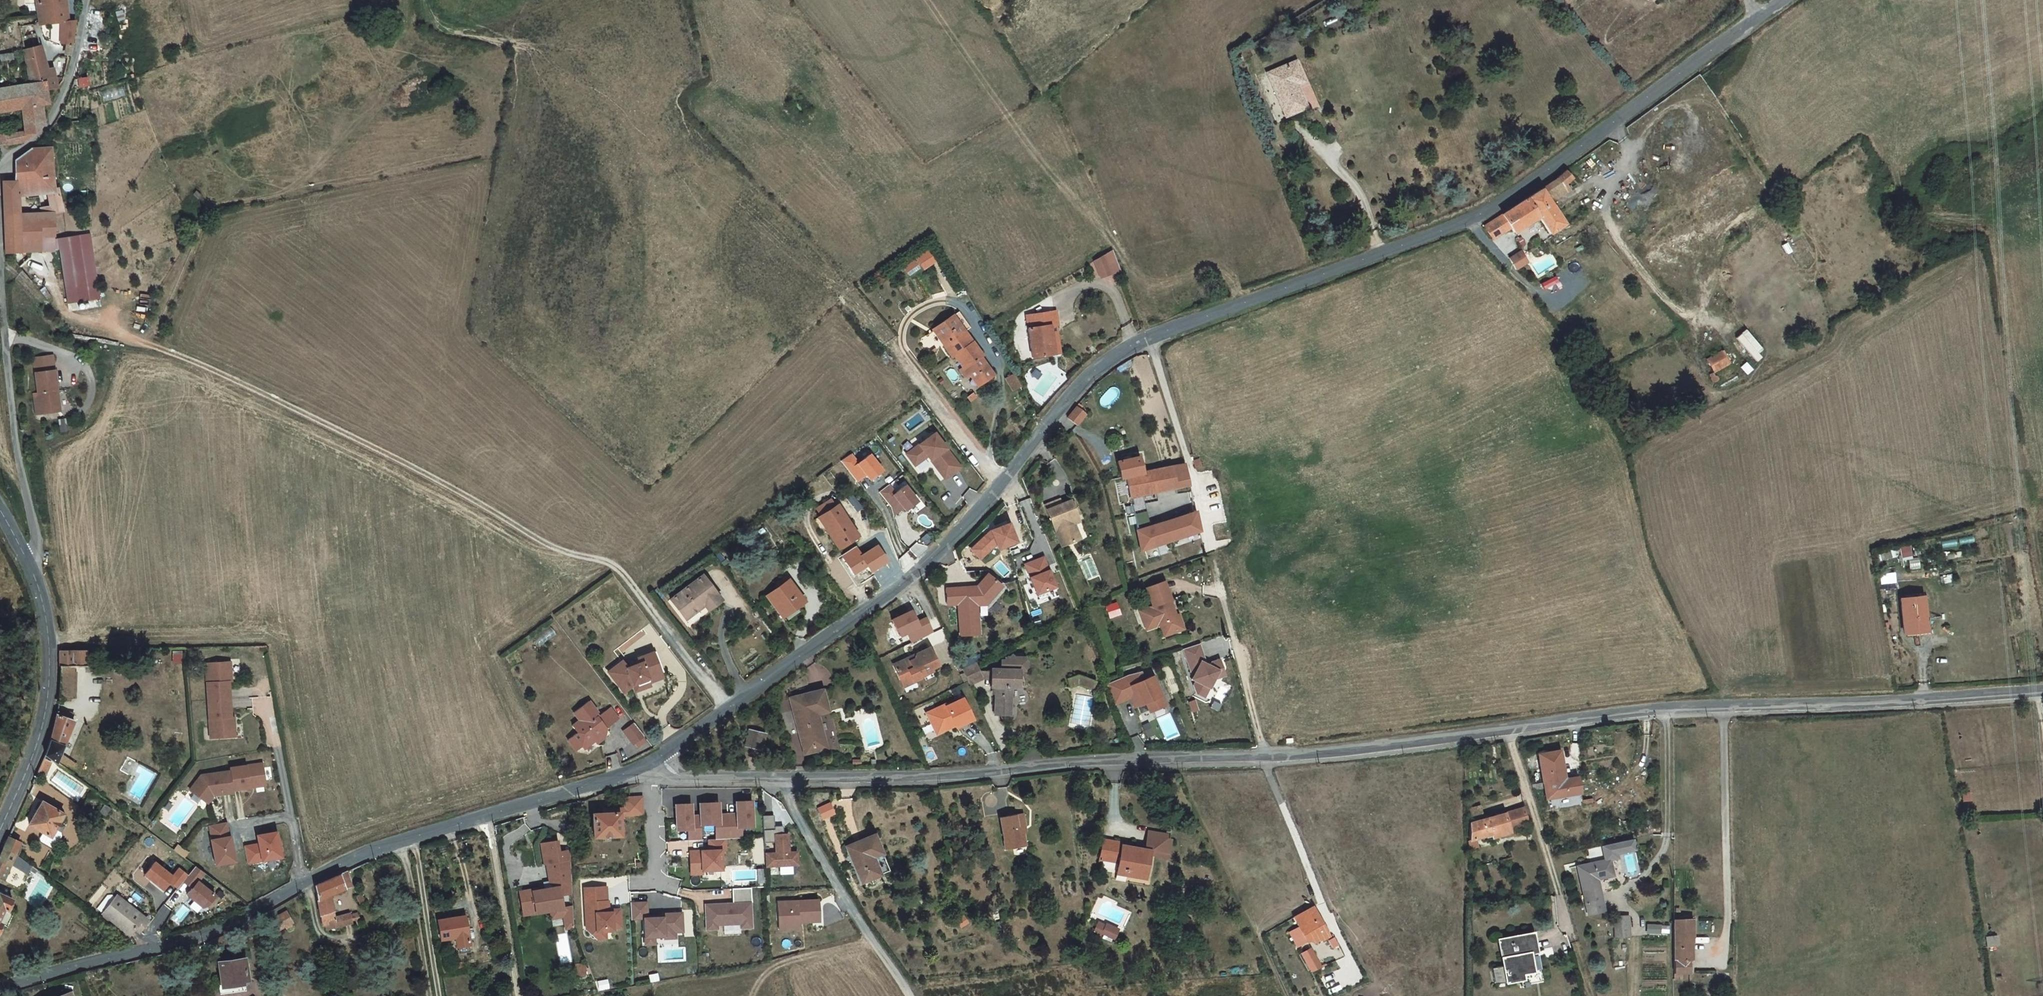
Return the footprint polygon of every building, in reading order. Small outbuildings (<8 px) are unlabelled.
[(60,26),(73,26),(77,13),(79,9),(80,0),(39,0),(42,26),(60,26)] [(20,26),(24,55),(29,89),(50,87),(53,86),(52,75),(51,70),(45,71),(37,26),(20,26)] [(73,26),(60,26),(60,48),(68,48),(73,26)] [(50,87),(29,89),(5,90),(7,104),(24,103),(26,126),(27,134),(41,119),(40,106),(52,105),(50,87)] [(1288,95),(1262,106),(1280,147),(1298,140),(1290,117),(1296,114),(1288,95)] [(96,125),(94,116),(84,118),(86,128),(96,125)] [(26,135),(27,134),(26,126),(7,128),(7,138),(26,135)] [(59,152),(41,151),(41,166),(23,166),(23,183),(23,198),(58,199),(58,212),(58,217),(71,217),(67,180),(58,178),(59,152)] [(23,160),(23,166),(41,166),(41,151),(23,160)] [(22,208),(23,198),(23,183),(10,183),(9,209),(22,208)] [(1511,229),(1523,247),(1535,264),(1551,254),(1536,232),(1555,219),(1551,214),(1558,208),(1552,200),(1535,212),(1520,223),(1516,226),(1511,229)] [(8,253),(22,253),(22,216),(22,208),(9,209),(8,253)] [(44,254),(43,216),(22,216),(22,253),(44,254)] [(57,254),(58,217),(47,216),(43,216),(44,254),(57,254)] [(1501,262),(1523,247),(1511,229),(1503,232),(1485,241),(1487,244),(1469,256),(1478,268),(1496,256),(1501,262)] [(82,240),(61,243),(69,308),(89,305),(82,240)] [(929,248),(916,257),(924,270),(938,261),(929,248)] [(1522,249),(1509,257),(1517,270),(1531,262),(1522,249)] [(1109,254),(1099,260),(1105,274),(1116,270),(1109,254)] [(924,276),(913,283),(922,295),(933,287),(924,276)] [(1495,287),(1501,298),(1511,293),(1504,282),(1495,287)] [(960,313),(954,317),(965,333),(971,329),(960,313)] [(1060,325),(1058,313),(1028,317),(1035,360),(1056,356),(1051,327),(1058,326),(1060,325)] [(933,332),(952,360),(956,359),(964,371),(961,374),(966,381),(970,378),(978,390),(994,380),(980,360),(983,359),(965,333),(954,317),(933,332)] [(1051,327),(1056,356),(1063,355),(1058,326),(1051,327)] [(1747,361),(1741,367),(1747,374),(1768,355),(1745,330),(1730,343),(1747,361)] [(1706,359),(1714,373),(1732,363),(1724,349),(1706,359)] [(39,398),(41,415),(51,414),(50,409),(60,408),(52,357),(33,360),(39,398)] [(1020,386),(1013,374),(1006,378),(1013,390),(1020,386)] [(1702,400),(1698,402),(1700,405),(1700,406),(1700,407),(1700,408),(1701,409),(1702,409),(1703,410),(1704,409),(1705,409),(1706,409),(1706,407),(1707,406),(1707,405),(1707,404),(1706,404),(1705,403),(1704,403),(1703,403),(1702,400)] [(1082,405),(1072,417),(1080,423),(1089,411),(1082,405)] [(938,433),(909,452),(917,463),(927,457),(930,455),(933,459),(929,461),(942,481),(961,469),(938,433)] [(871,455),(859,464),(852,455),(843,462),(858,483),(868,475),(871,480),(883,470),(871,455)] [(1126,477),(1142,474),(1139,458),(1117,463),(1121,478),(1126,477)] [(1184,466),(1142,474),(1126,477),(1130,499),(1141,497),(1175,490),(1176,496),(1183,495),(1182,489),(1190,487),(1184,466)] [(894,517),(904,509),(906,512),(918,503),(906,487),(896,495),(889,486),(880,493),(892,509),(894,517)] [(1136,527),(1136,533),(1149,529),(1141,497),(1130,499),(1132,509),(1134,516),(1136,527)] [(836,506),(831,499),(818,508),(823,515),(816,519),(824,530),(827,527),(841,548),(860,534),(839,504),(836,506)] [(1062,503),(1047,509),(1064,550),(1079,544),(1071,522),(1079,519),(1073,504),(1064,507),(1062,503)] [(1141,552),(1200,533),(1196,514),(1149,529),(1136,533),(1139,541),(1141,552)] [(1079,519),(1071,522),(1079,544),(1082,543),(1076,527),(1081,525),(1079,519)] [(982,559),(997,544),(1000,550),(1019,543),(1011,523),(992,531),(972,550),(982,559)] [(855,574),(869,566),(872,571),(888,561),(878,546),(863,556),(858,548),(844,557),(855,574)] [(1043,559),(1024,566),(1036,596),(1054,589),(1043,559)] [(1003,587),(990,575),(977,589),(973,589),(973,588),(948,589),(948,604),(960,604),(962,636),(979,635),(978,623),(976,623),(974,603),(977,603),(980,605),(987,605),(1003,587)] [(712,612),(723,606),(707,579),(674,597),(691,626),(713,613),(712,612)] [(803,605),(786,584),(784,580),(774,587),(778,592),(769,600),(785,621),(798,610),(803,605)] [(1142,614),(1146,627),(1157,623),(1159,628),(1162,627),(1166,638),(1180,634),(1176,622),(1177,619),(1174,610),(1170,612),(1167,605),(1173,603),(1166,584),(1148,591),(1155,609),(1142,614)] [(1923,596),(1901,600),(1907,636),(1929,632),(1923,596)] [(1173,603),(1167,605),(1170,612),(1174,610),(1175,610),(1173,603)] [(798,610),(785,621),(788,625),(801,615),(798,610)] [(926,619),(918,623),(912,611),(894,620),(902,636),(909,633),(912,640),(932,631),(926,619)] [(1176,622),(1180,634),(1185,632),(1180,618),(1177,619),(1176,622)] [(1146,627),(1148,632),(1159,628),(1157,623),(1146,627)] [(1197,646),(1183,651),(1192,678),(1191,681),(1195,683),(1193,688),(1195,695),(1204,699),(1212,681),(1217,672),(1221,671),(1218,662),(1210,664),(1208,668),(1204,666),(1197,646)] [(931,647),(895,665),(902,680),(912,675),(914,680),(933,670),(932,668),(939,665),(931,647)] [(75,665),(90,666),(90,650),(75,649),(75,665)] [(655,656),(652,658),(659,679),(662,678),(655,656)] [(963,661),(966,668),(976,662),(973,656),(963,661)] [(622,665),(607,675),(622,695),(631,689),(635,688),(637,694),(649,690),(648,687),(646,683),(659,679),(652,658),(637,663),(638,668),(626,672),(622,665)] [(966,668),(963,669),(965,673),(968,681),(970,685),(983,680),(992,681),(993,690),(998,691),(997,715),(1011,716),(1011,688),(1020,688),(1020,673),(1025,673),(1025,671),(1028,668),(1028,664),(1025,662),(1024,662),(1024,659),(1005,658),(1004,670),(979,670),(976,663),(966,668)] [(231,664),(210,666),(211,677),(207,677),(209,703),(231,701),(230,683),(229,678),(232,678),(231,664)] [(91,690),(92,672),(63,671),(64,680),(64,688),(77,689),(91,690)] [(1221,671),(1217,672),(1212,681),(1223,677),(1221,671)] [(1123,681),(1110,688),(1117,705),(1125,702),(1122,692),(1127,690),(1129,694),(1133,692),(1135,698),(1131,699),(1135,709),(1146,705),(1150,715),(1165,709),(1154,679),(1145,682),(1142,674),(1123,681)] [(916,682),(914,680),(912,675),(902,680),(906,687),(916,682)] [(1079,676),(1068,680),(1071,688),(1079,685),(1093,691),(1097,682),(1079,676)] [(659,679),(646,683),(648,687),(660,683),(659,679)] [(75,720),(77,689),(64,688),(64,699),(64,708),(63,719),(67,719),(67,722),(74,722),(74,720),(75,720)] [(815,711),(828,707),(823,689),(789,698),(801,747),(821,743),(815,711)] [(1127,690),(1122,692),(1125,702),(1131,699),(1135,698),(1133,692),(1129,694),(1127,690)] [(927,714),(938,737),(956,729),(954,725),(972,717),(964,699),(946,708),(945,706),(927,714)] [(231,701),(209,703),(212,730),(216,729),(217,741),(237,739),(236,724),(233,725),(233,720),(231,701)] [(616,725),(606,713),(599,718),(597,715),(599,713),(591,703),(577,711),(582,719),(574,724),(580,732),(576,735),(587,749),(597,742),(601,747),(610,740),(605,734),(616,725)] [(613,708),(606,713),(616,725),(622,721),(613,708)] [(634,723),(623,731),(632,745),(644,737),(634,723)] [(50,759),(45,772),(54,779),(59,783),(62,775),(77,741),(74,740),(76,734),(64,730),(63,734),(59,733),(57,738),(55,745),(50,759)] [(758,749),(761,732),(745,730),(742,746),(758,749)] [(580,754),(587,749),(576,735),(569,739),(580,754)] [(821,743),(801,747),(803,755),(823,749),(821,743)] [(1580,772),(1567,774),(1563,745),(1542,747),(1547,786),(1548,786),(1551,803),(1584,799),(1580,772)] [(233,771),(233,774),(235,793),(267,791),(266,769),(233,771)] [(47,792),(54,779),(45,772),(37,788),(47,792)] [(204,776),(192,790),(208,804),(214,797),(235,796),(235,793),(233,774),(204,776)] [(62,775),(59,783),(72,794),(77,786),(62,775)] [(626,800),(627,808),(645,807),(644,799),(626,800)] [(689,804),(673,805),(674,831),(686,830),(686,841),(699,840),(698,825),(718,824),(718,839),(722,839),(740,838),(739,828),(751,827),(749,801),(734,802),(734,815),(717,815),(716,803),(697,804),(698,816),(689,817),(689,804)] [(829,804),(819,808),(823,818),(833,814),(829,804)] [(604,811),(604,815),(621,815),(621,817),(645,816),(645,807),(627,808),(627,810),(604,811)] [(1532,823),(1527,808),(1470,824),(1470,841),(1532,823)] [(56,849),(68,827),(44,814),(33,838),(56,849)] [(622,838),(621,817),(621,815),(604,815),(593,816),(594,839),(622,838)] [(1027,832),(1024,816),(1001,819),(1006,850),(1027,847),(1025,833),(1027,832)] [(781,820),(765,820),(766,848),(776,847),(777,858),(767,859),(767,871),(804,870),(803,857),(795,857),(794,839),(790,839),(790,830),(781,831),(781,820)] [(228,826),(212,828),(214,843),(212,843),(215,867),(234,865),(231,840),(230,841),(228,826)] [(1149,832),(1147,850),(1151,851),(1151,855),(1169,858),(1170,850),(1155,848),(1158,833),(1149,832)] [(1168,835),(1158,833),(1155,848),(1170,850),(1172,840),(1168,839),(1168,835)] [(261,848),(246,850),(248,867),(282,862),(279,837),(260,840),(261,848)] [(707,851),(687,852),(689,875),(700,874),(700,871),(719,870),(718,851),(723,851),(722,839),(718,839),(706,840),(707,851)] [(889,875),(874,839),(847,850),(862,885),(889,875)] [(1634,839),(1615,842),(1618,857),(1637,854),(1634,839)] [(538,889),(520,892),(524,912),(533,910),(533,914),(551,911),(552,919),(564,917),(566,929),(574,928),(574,907),(563,909),(561,896),(573,894),(571,851),(560,853),(558,841),(546,843),(549,863),(548,863),(552,888),(538,891),(538,889)] [(1130,846),(1104,841),(1101,860),(1120,863),(1119,868),(1128,869),(1127,876),(1147,879),(1151,855),(1151,851),(1147,850),(1130,848),(1130,846)] [(673,854),(687,854),(687,846),(683,846),(683,842),(673,842),(673,854)] [(1603,845),(1607,864),(1611,863),(1611,864),(1619,862),(1618,857),(1615,842),(1603,845)] [(3,863),(17,870),(23,858),(9,850),(3,863)] [(0,869),(0,876),(12,881),(17,870),(3,863),(0,869)] [(1579,870),(1589,919),(1605,915),(1599,883),(1615,880),(1611,864),(1611,863),(1607,864),(1579,870)] [(179,871),(173,878),(155,864),(145,876),(162,891),(169,884),(177,891),(183,884),(188,878),(179,871)] [(1118,874),(1127,876),(1128,869),(1119,868),(1118,874)] [(216,899),(198,884),(205,876),(196,869),(188,878),(183,884),(193,892),(188,898),(203,911),(208,909),(216,899)] [(29,889),(32,883),(30,881),(17,870),(12,881),(29,889)] [(350,871),(314,887),(320,923),(334,921),(329,893),(346,886),(344,881),(353,877),(350,871)] [(3,898),(12,881),(0,876),(0,897),(3,898)] [(355,882),(353,877),(344,881),(346,886),(355,882)] [(607,887),(585,888),(587,921),(593,921),(597,925),(597,932),(606,931),(614,931),(614,928),(621,928),(621,910),(609,910),(609,901),(608,901),(607,887)] [(724,907),(707,908),(708,933),(719,932),(719,928),(742,927),(742,931),(753,930),(752,907),(753,906),(752,891),(733,892),(734,907),(731,907),(731,910),(724,911),(724,907)] [(101,910),(107,915),(119,902),(115,899),(111,898),(101,910)] [(1300,922),(1290,928),(1297,941),(1309,934),(1317,939),(1331,931),(1314,899),(1294,910),(1300,922)] [(147,923),(120,901),(119,902),(107,915),(131,935),(136,929),(140,932),(147,923)] [(820,901),(779,902),(780,924),(799,923),(820,923),(820,901)] [(650,903),(634,904),(634,920),(647,920),(648,939),(658,938),(667,938),(667,940),(679,939),(678,933),(686,933),(685,914),(666,915),(666,916),(666,918),(651,919),(651,917),(650,903)] [(0,907),(0,948),(15,915),(0,907)] [(292,925),(287,914),(270,922),(275,933),(292,925)] [(468,944),(463,915),(436,920),(441,940),(457,937),(459,946),(468,944)] [(359,916),(347,918),(349,927),(361,925),(359,916)] [(321,931),(349,927),(347,918),(334,921),(320,923),(321,931)] [(1692,919),(1669,919),(1672,978),(1690,977),(1688,942),(1693,942),(1692,919)] [(593,921),(587,921),(587,930),(597,939),(607,939),(606,931),(597,932),(597,925),(593,921)] [(1629,921),(1622,921),(1616,921),(1615,942),(1625,943),(1628,942),(1629,921)] [(1106,926),(1099,923),(1095,931),(1115,940),(1118,934),(1105,928),(1106,926)] [(1668,934),(1668,925),(1647,924),(1647,934),(1668,934)] [(1119,930),(1107,925),(1106,926),(1105,928),(1118,934),(1119,930)] [(1540,951),(1536,931),(1499,939),(1508,984),(1526,980),(1525,973),(1537,970),(1533,952),(1540,951)] [(2000,947),(1999,936),(1988,937),(1989,948),(2000,947)] [(1311,943),(1300,949),(1310,967),(1321,961),(1311,943)] [(244,984),(240,960),(217,964),(221,988),(244,984)]
